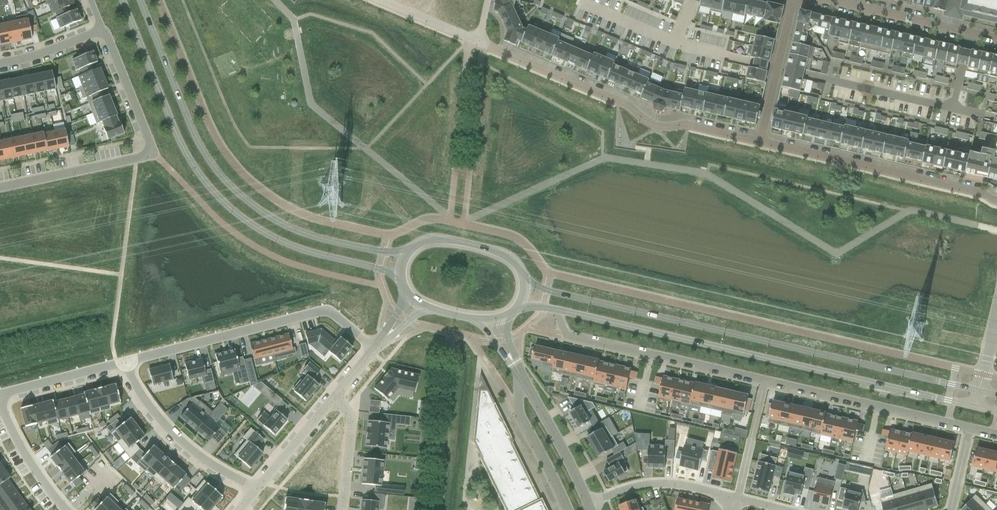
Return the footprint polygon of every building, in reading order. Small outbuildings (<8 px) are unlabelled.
[(46,3),(48,2),(52,13),(73,4),(71,0),(52,0),(46,3)] [(493,11),(499,13),(500,15),(514,9),(514,8),(516,0),(497,0),(493,11)] [(693,1),(699,3),(700,4),(700,6),(710,9),(710,11),(713,0),(692,0),(693,1)] [(710,11),(721,14),(725,0),(713,0),(710,11)] [(721,14),(722,14),(723,12),(733,14),(736,0),(725,0),(721,14)] [(733,14),(745,17),(746,14),(745,14),(748,0),(736,0),(733,14)] [(745,14),(746,14),(764,19),(765,19),(768,4),(751,0),(748,0),(745,14)] [(936,0),(925,0),(924,6),(933,8),(933,9),(934,9),(936,0)] [(934,9),(945,12),(948,0),(936,0),(934,9)] [(945,12),(953,13),(960,14),(963,0),(948,0),(945,12)] [(960,14),(996,23),(996,0),(963,0),(960,14)] [(764,19),(764,20),(780,24),(784,7),(768,3),(768,4),(765,19),(764,19)] [(69,13),(67,7),(56,12),(58,17),(56,18),(60,29),(68,26),(69,28),(78,25),(77,22),(81,20),(77,10),(69,13)] [(514,9),(500,15),(507,29),(521,23),(514,9)] [(808,32),(812,29),(800,10),(797,22),(798,22),(793,43),(805,46),(808,32)] [(829,35),(833,18),(812,14),(812,13),(800,10),(812,29),(816,27),(825,29),(823,39),(828,40),(829,35)] [(27,15),(16,17),(21,41),(32,38),(31,33),(37,32),(36,25),(29,27),(27,15)] [(21,41),(16,17),(15,17),(16,22),(7,24),(6,22),(10,43),(21,41)] [(833,18),(829,35),(839,38),(843,20),(833,18)] [(839,38),(838,43),(849,45),(854,23),(843,20),(839,38)] [(6,22),(0,23),(0,45),(10,43),(6,22)] [(508,32),(504,41),(507,42),(513,45),(516,46),(518,40),(522,42),(523,42),(528,31),(527,30),(523,29),(523,28),(521,23),(507,29),(508,32)] [(849,45),(859,48),(864,25),(854,23),(849,45)] [(522,42),(522,43),(532,47),(542,26),(541,25),(539,30),(529,26),(527,30),(528,31),(523,42),(522,42)] [(859,48),(870,50),(875,28),(864,25),(859,48)] [(542,26),(532,47),(542,52),(551,30),(542,26)] [(870,50),(880,53),(885,30),(875,28),(870,50)] [(551,30),(542,52),(552,56),(558,41),(559,41),(562,34),(561,34),(559,38),(550,35),(552,30),(551,30)] [(880,53),(891,55),(892,50),(896,33),(885,30),(880,53)] [(892,50),(902,52),(907,35),(896,33),(892,50)] [(558,41),(552,56),(564,61),(573,39),(562,34),(559,41),(558,41)] [(912,60),(913,55),(917,37),(907,35),(902,52),(901,57),(912,60)] [(749,45),(772,51),(775,40),(756,36),(754,46),(749,45)] [(924,57),(928,40),(917,37),(913,55),(924,57)] [(573,39),(564,61),(576,66),(584,47),(573,42),(574,39),(573,39)] [(935,60),(939,43),(928,40),(924,57),(922,64),(933,67),(935,60)] [(814,48),(805,46),(793,43),(790,54),(812,59),(814,48)] [(946,62),(950,45),(939,43),(935,60),(946,62)] [(749,67),(746,79),(747,79),(753,80),(758,81),(765,83),(767,71),(766,71),(767,71),(768,66),(769,62),(770,62),(772,51),(749,45),(747,57),(755,58),(755,59),(754,63),(753,67),(753,68),(749,67)] [(982,53),(972,50),(971,51),(965,50),(961,49),(961,48),(950,45),(946,62),(947,62),(946,67),(956,69),(957,63),(962,64),(967,66),(966,71),(977,74),(982,53)] [(584,47),(576,66),(588,71),(594,56),(593,56),(594,54),(583,49),(584,47)] [(594,56),(588,71),(597,75),(607,53),(596,49),(594,54),(593,56),(594,56)] [(93,70),(91,65),(97,62),(93,51),(88,53),(87,51),(79,54),(80,57),(72,60),(76,71),(80,69),(82,75),(93,70)] [(607,53),(597,75),(607,79),(614,65),(616,60),(615,60),(614,62),(605,58),(607,54),(607,53)] [(989,77),(994,55),(982,53),(977,74),(989,77)] [(787,66),(788,66),(804,70),(805,70),(809,71),(812,59),(790,54),(788,65),(787,64),(787,66)] [(994,55),(989,77),(996,79),(996,56),(994,55)] [(614,65),(607,79),(619,84),(627,65),(616,60),(614,65)] [(627,65),(619,84),(631,89),(639,70),(630,66),(627,65)] [(79,88),(103,78),(99,68),(93,70),(82,75),(79,76),(83,86),(79,88)] [(639,70),(631,89),(642,94),(643,94),(647,83),(648,84),(650,79),(649,79),(638,75),(639,70)] [(45,91),(56,89),(52,71),(41,74),(45,91)] [(41,74),(30,76),(34,93),(45,91),(41,74)] [(803,79),(802,79),(786,76),(786,75),(784,75),(784,76),(785,76),(782,87),(790,89),(800,91),(804,92),(807,80),(803,79)] [(30,76),(20,78),(23,96),(34,93),(30,76)] [(20,78),(9,80),(13,98),(23,96),(20,78)] [(104,97),(101,91),(108,89),(103,78),(79,88),(83,99),(86,97),(89,103),(104,97)] [(642,94),(641,98),(653,103),(661,84),(656,82),(650,79),(648,84),(647,83),(643,94),(642,94)] [(0,82),(0,90),(2,100),(13,98),(9,80),(0,82)] [(661,84),(653,103),(655,111),(662,113),(667,108),(668,108),(672,92),(665,91),(660,89),(661,84)] [(684,95),(681,107),(682,107),(693,110),(698,87),(686,84),(683,95),(684,95)] [(698,87),(693,110),(703,112),(708,94),(698,91),(699,87),(698,87)] [(708,94),(703,112),(714,115),(719,92),(719,91),(708,89),(707,94),(708,94)] [(790,89),(788,97),(793,98),(794,93),(799,94),(800,91),(790,89)] [(672,92),(668,108),(681,111),(682,107),(681,107),(684,95),(683,95),(672,92)] [(719,92),(714,115),(724,117),(730,94),(719,92)] [(730,94),(724,117),(735,119),(740,96),(730,94)] [(92,114),(113,105),(108,95),(104,97),(89,103),(88,103),(92,114)] [(740,96),(735,119),(746,122),(751,99),(750,99),(750,101),(740,99),(741,97),(740,96)] [(751,99),(746,122),(756,124),(758,118),(759,119),(761,113),(759,112),(762,101),(751,99)] [(117,116),(113,105),(92,114),(96,124),(102,122),(116,116),(117,116)] [(773,115),(771,121),(773,122),(771,128),(783,130),(787,110),(776,107),(774,116),(773,115)] [(797,115),(787,112),(788,110),(787,110),(783,130),(793,133),(797,115)] [(793,133),(804,135),(808,117),(797,115),(793,133)] [(124,133),(119,121),(118,122),(116,116),(102,122),(104,128),(103,128),(108,140),(124,133)] [(820,122),(808,119),(808,117),(804,135),(804,134),(816,137),(820,122)] [(820,122),(816,137),(828,140),(832,124),(820,122)] [(989,123),(987,134),(996,136),(996,125),(989,123)] [(845,126),(844,127),(832,124),(828,140),(841,143),(840,144),(841,144),(845,126)] [(845,126),(841,144),(851,146),(855,128),(845,126)] [(866,130),(855,128),(851,146),(862,149),(866,130)] [(54,132),(58,149),(69,147),(67,141),(66,137),(66,135),(65,130),(65,129),(54,132)] [(876,133),(866,130),(862,149),(872,151),(876,133)] [(58,149),(54,132),(44,134),(43,133),(47,151),(58,149)] [(47,151),(43,133),(32,135),(36,153),(46,150),(47,151)] [(887,135),(876,133),(872,151),(883,154),(887,135)] [(987,134),(985,140),(982,154),(971,151),(966,173),(988,178),(996,180),(996,136),(987,134)] [(36,153),(32,135),(22,137),(26,155),(36,153)] [(887,135),(883,154),(894,156),(898,138),(887,135)] [(11,139),(15,157),(26,155),(22,137),(11,139)] [(908,140),(898,138),(894,156),(904,159),(908,140)] [(15,157),(11,139),(1,142),(4,159),(15,157)] [(908,140),(904,159),(905,158),(923,162),(922,163),(923,163),(928,142),(916,139),(915,144),(908,143),(909,140),(908,140)] [(928,142),(923,163),(933,165),(938,144),(928,142)] [(944,168),(949,146),(938,144),(933,165),(944,168)] [(954,170),(959,149),(949,146),(944,168),(954,170)] [(966,173),(971,151),(959,149),(954,170),(966,173)] [(320,330),(305,334),(308,344),(318,342),(317,342),(318,342),(329,351),(328,352),(340,362),(352,347),(340,337),(336,342),(321,330),(321,329),(320,329),(320,330)] [(288,334),(269,339),(273,354),(284,351),(285,356),(296,353),(294,347),(292,348),(288,334)] [(269,339),(249,344),(255,366),(261,364),(259,358),(273,354),(269,339)] [(305,343),(298,345),(301,357),(308,356),(305,343)] [(552,372),(557,351),(535,346),(534,348),(532,347),(530,349),(529,354),(530,356),(532,357),(532,359),(542,362),(541,366),(553,368),(552,372)] [(234,350),(215,355),(219,372),(220,372),(221,376),(239,371),(242,384),(249,382),(242,357),(237,358),(234,350)] [(563,375),(568,353),(557,351),(552,372),(563,375)] [(573,377),(578,355),(568,353),(563,375),(573,377)] [(584,380),(589,358),(578,355),(573,377),(584,380)] [(251,358),(243,360),(250,386),(257,383),(251,358)] [(594,382),(599,360),(589,358),(584,380),(594,382)] [(202,359),(184,364),(188,379),(201,376),(203,384),(214,381),(210,369),(205,371),(202,359)] [(605,385),(610,363),(600,361),(600,360),(599,360),(594,382),(594,384),(604,387),(605,385)] [(296,385),(293,389),(294,390),(294,391),(305,401),(319,385),(312,379),(314,377),(314,378),(320,372),(309,362),(304,369),(305,370),(303,373),(306,376),(302,382),(300,380),(298,382),(295,385),(296,385)] [(615,387),(620,366),(610,363),(605,385),(615,387)] [(169,364),(148,370),(152,385),(173,379),(169,364)] [(631,369),(620,366),(615,387),(626,390),(629,377),(636,379),(637,372),(631,371),(631,369)] [(374,388),(374,389),(387,400),(388,400),(388,399),(397,388),(414,392),(415,392),(419,375),(418,375),(391,369),(389,372),(389,371),(388,371),(384,376),(385,376),(375,388),(374,388)] [(658,397),(669,400),(674,379),(663,376),(663,378),(656,377),(655,383),(661,385),(658,397)] [(680,402),(685,381),(674,379),(669,400),(680,402)] [(680,402),(690,405),(695,383),(685,381),(680,402)] [(701,407),(706,385),(695,383),(690,405),(701,407)] [(116,384),(104,387),(110,410),(111,409),(110,407),(121,404),(116,384)] [(711,409),(716,388),(706,385),(701,407),(711,409)] [(104,387),(94,390),(100,412),(110,410),(104,387)] [(722,412),(727,390),(716,388),(711,409),(722,412)] [(94,390),(84,392),(89,415),(100,412),(94,390)] [(511,437),(494,403),(492,404),(486,392),(478,391),(478,390),(472,442),(478,454),(479,453),(481,458),(479,458),(505,509),(546,509),(541,505),(538,500),(540,499),(512,442),(511,443),(508,439),(511,437)] [(732,414),(738,393),(727,390),(722,412),(721,415),(732,417),(732,414)] [(84,394),(74,397),(78,415),(88,412),(89,415),(84,392),(83,392),(84,394)] [(732,414),(744,417),(745,412),(748,412),(751,399),(748,398),(749,395),(738,393),(732,414)] [(74,397),(63,400),(68,418),(78,415),(74,397)] [(187,398),(180,403),(187,409),(181,416),(196,430),(212,412),(200,401),(199,402),(194,397),(187,398)] [(593,403),(569,397),(576,409),(570,412),(579,428),(591,422),(586,413),(596,408),(593,403)] [(52,400),(42,403),(48,426),(58,423),(52,400)] [(53,400),(52,400),(58,423),(59,423),(58,420),(68,418),(63,400),(53,402),(53,400)] [(263,412),(257,420),(264,425),(263,426),(274,435),(287,420),(281,415),(288,406),(281,401),(273,410),(275,412),(270,418),(263,412)] [(779,425),(784,403),(773,401),(772,404),(769,403),(766,416),(769,417),(768,422),(779,425)] [(32,405),(31,406),(36,424),(37,424),(36,424),(46,421),(47,426),(48,426),(42,403),(32,406),(32,405)] [(212,412),(196,430),(209,440),(211,438),(217,444),(226,434),(215,424),(227,409),(220,403),(212,412)] [(789,427),(794,406),(784,403),(779,425),(789,427)] [(31,406),(20,408),(25,427),(36,424),(31,406)] [(800,430),(805,408),(794,406),(789,427),(800,430)] [(810,432),(815,410),(805,408),(800,430),(810,432)] [(821,435),(826,413),(815,410),(810,432),(821,435)] [(831,437),(836,416),(826,414),(826,413),(821,435),(831,437)] [(393,415),(392,424),(410,426),(410,417),(393,415)] [(842,440),(847,418),(836,416),(831,437),(842,440)] [(110,424),(106,428),(117,443),(137,427),(130,418),(121,425),(116,419),(115,420),(110,424)] [(858,421),(847,418),(842,440),(853,442),(856,430),(862,431),(864,425),(858,423),(858,421)] [(366,429),(365,437),(366,438),(365,446),(386,448),(387,440),(389,423),(380,422),(368,420),(367,429),(366,429)] [(587,437),(593,448),(613,436),(612,436),(606,426),(587,437)] [(137,427),(117,443),(130,459),(140,449),(135,444),(145,436),(137,427)] [(234,454),(234,455),(250,468),(263,453),(257,448),(264,439),(250,428),(250,429),(243,437),(243,436),(243,437),(247,440),(234,454)] [(901,432),(895,430),(892,430),(891,429),(890,429),(890,431),(883,430),(882,435),(887,436),(889,436),(885,450),(896,453),(901,432)] [(739,443),(740,437),(734,435),(732,435),(728,434),(722,433),(721,432),(719,439),(739,443)] [(896,453),(907,455),(908,451),(912,434),(911,434),(905,433),(902,432),(901,432),(896,453)] [(650,434),(634,433),(637,451),(649,451),(648,466),(665,468),(665,459),(673,460),(675,441),(665,440),(665,446),(649,445),(650,434)] [(922,436),(911,433),(911,434),(912,434),(908,451),(918,453),(922,436)] [(613,436),(593,448),(598,457),(611,450),(614,455),(620,452),(627,448),(624,443),(618,446),(613,436)] [(933,438),(922,436),(918,453),(929,456),(933,438)] [(787,438),(786,444),(796,447),(797,440),(787,438)] [(943,441),(933,438),(929,456),(939,458),(943,441)] [(939,458),(950,461),(954,443),(943,441),(939,458)] [(52,446),(47,450),(52,456),(50,457),(57,466),(75,452),(68,443),(62,447),(58,442),(52,446)] [(140,449),(130,459),(145,472),(161,453),(153,445),(145,454),(140,449)] [(684,445),(679,466),(686,467),(686,469),(692,470),(692,469),(699,471),(702,459),(706,460),(708,451),(684,445)] [(983,468),(987,451),(977,448),(972,466),(983,468)] [(712,451),(708,469),(714,471),(713,478),(730,482),(737,453),(719,449),(719,452),(712,451)] [(996,458),(996,453),(987,451),(983,468),(994,471),(996,458)] [(75,452),(57,466),(63,475),(80,462),(79,461),(78,463),(72,455),(75,452)] [(611,468),(604,472),(610,482),(629,471),(625,463),(626,462),(620,452),(606,460),(611,468)] [(161,453),(145,472),(146,471),(154,478),(169,460),(161,453)] [(759,461),(752,488),(769,492),(773,476),(781,478),(783,467),(776,466),(775,465),(776,459),(768,457),(766,463),(759,461)] [(364,458),(361,484),(375,485),(374,491),(390,493),(391,486),(381,485),(383,460),(364,458)] [(125,464),(121,459),(112,465),(116,471),(125,464)] [(169,460),(154,478),(162,485),(177,467),(169,460)] [(80,462),(63,475),(70,484),(72,483),(75,487),(82,482),(78,477),(87,471),(80,462)] [(838,463),(834,479),(842,481),(846,465),(838,463)] [(863,465),(861,473),(871,476),(873,468),(863,465)] [(177,467),(165,481),(174,489),(177,485),(185,475),(186,475),(177,467)] [(788,472),(783,491),(785,491),(784,493),(794,496),(794,495),(794,494),(798,495),(801,495),(803,489),(808,490),(814,470),(805,468),(803,475),(788,472)] [(0,472),(0,484),(10,477),(4,469),(0,472)] [(185,475),(177,485),(182,490),(188,483),(191,480),(185,475)] [(0,484),(0,499),(14,489),(7,479),(10,477),(0,484)] [(818,477),(812,501),(829,505),(835,482),(818,477)] [(203,480),(196,489),(214,505),(222,496),(203,480)] [(925,509),(938,505),(932,484),(918,487),(925,509)] [(918,487),(906,491),(911,509),(921,509),(925,509),(918,487)] [(838,499),(844,501),(842,508),(848,509),(858,509),(860,503),(866,502),(863,490),(857,492),(841,488),(838,499)] [(0,499),(0,505),(3,509),(5,509),(21,498),(14,489),(0,499)] [(183,503),(191,509),(195,509),(198,507),(201,509),(211,509),(214,505),(196,489),(195,490),(197,491),(190,499),(188,497),(183,503)] [(906,491),(893,495),(897,509),(911,509),(906,491)] [(90,504),(95,509),(94,509),(110,509),(118,501),(110,493),(101,503),(96,498),(90,504)] [(170,493),(165,498),(169,501),(174,496),(170,493)] [(361,509),(378,509),(380,509),(383,509),(384,494),(372,493),(372,500),(362,499),(361,509)] [(893,495),(880,499),(883,509),(897,509),(893,495)] [(975,495),(961,509),(980,509),(985,504),(975,495)] [(283,509),(297,509),(299,499),(293,498),(285,497),(283,509)] [(5,509),(26,509),(28,508),(21,498),(5,509)] [(709,504),(677,498),(675,509),(708,509),(709,504)] [(297,509),(310,509),(312,501),(299,499),(297,509)] [(643,508),(641,508),(638,499),(619,506),(620,509),(637,509),(643,508)] [(110,509),(123,509),(117,503),(118,502),(118,501),(110,509)] [(310,509),(324,509),(325,503),(318,502),(312,501),(310,509)]
